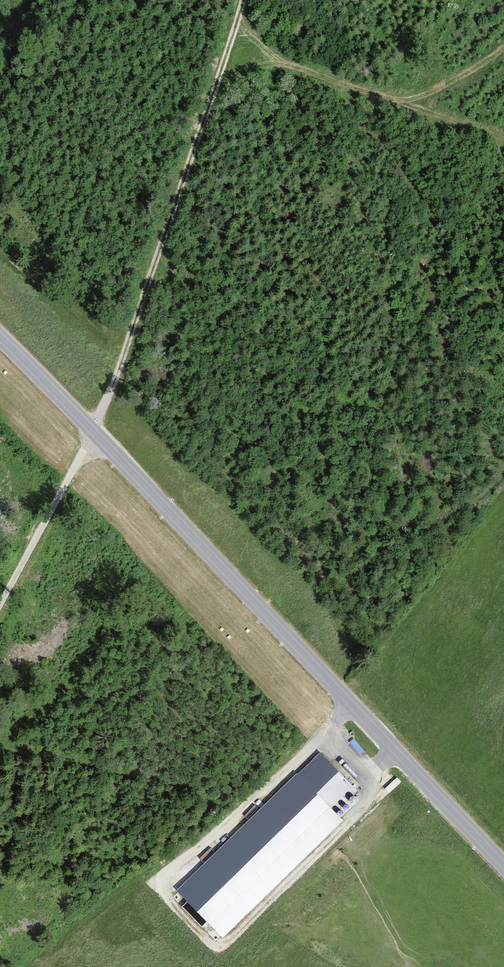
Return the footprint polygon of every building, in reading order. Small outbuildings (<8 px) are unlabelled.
[(356,789),(320,753),(298,775),(296,774),(177,890),(188,901),(183,906),(202,925),(207,920),(223,937),(342,820),(334,811),(356,789)]
